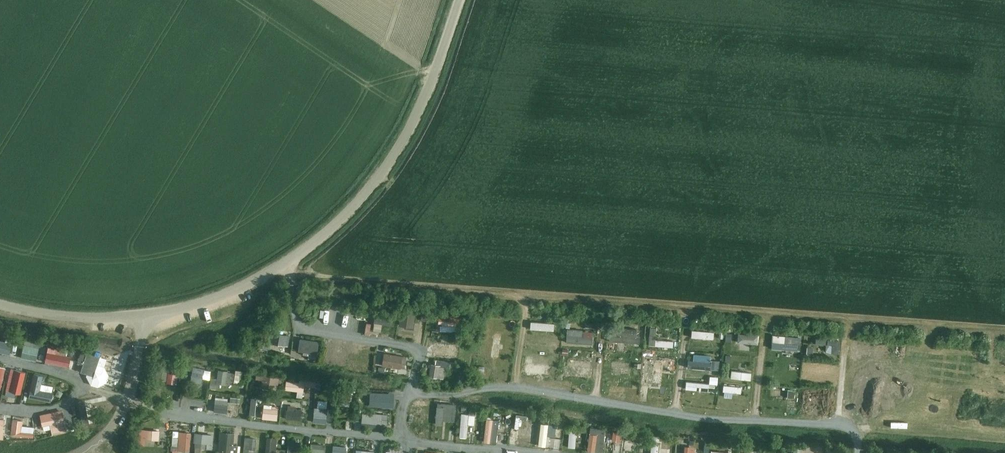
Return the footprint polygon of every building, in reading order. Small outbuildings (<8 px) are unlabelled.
[(412,327),(414,314),(401,313),(400,325),(412,327)] [(436,331),(460,331),(460,317),(436,317),(436,331)] [(539,326),(563,328),(563,319),(540,318),(539,326)] [(659,324),(659,331),(677,332),(677,325),(659,324)] [(575,325),(574,340),(600,342),(601,332),(591,332),(591,326),(575,325)] [(627,332),(618,332),(618,339),(645,340),(646,328),(627,327),(627,332)] [(289,333),(274,330),(272,339),(287,343),(289,333)] [(501,353),(508,354),(509,330),(502,330),(501,353)] [(18,349),(19,335),(0,334),(0,341),(0,348),(18,349)] [(321,339),(302,336),(300,347),(319,350),(321,339)] [(30,342),(29,356),(44,358),(46,344),(30,342)] [(445,342),(445,352),(457,352),(457,342),(445,342)] [(64,346),(46,344),(44,360),(62,362),(64,346)] [(392,352),(391,364),(387,364),(386,367),(411,368),(412,353),(392,352)] [(97,387),(106,382),(108,376),(104,367),(97,364),(99,357),(87,353),(81,372),(86,374),(86,376),(90,385),(97,387)] [(445,357),(445,360),(439,360),(438,373),(453,374),(453,363),(460,363),(460,357),(445,357)] [(534,360),(534,370),(558,371),(559,361),(534,360)] [(598,374),(599,364),(575,363),(575,373),(598,374)] [(204,368),(193,366),(190,381),(201,383),(204,368)] [(250,381),(250,368),(242,367),(242,381),(250,381)] [(248,398),(252,384),(232,380),(234,372),(221,369),(217,386),(231,389),(230,394),(248,398)] [(10,370),(5,392),(14,394),(16,386),(21,387),(24,373),(10,370)] [(178,372),(167,371),(166,382),(176,383),(178,372)] [(34,374),(28,397),(51,402),(52,392),(40,390),(43,375),(34,374)] [(304,381),(286,379),(285,390),(303,392),(304,381)] [(352,389),(334,387),(332,400),(350,403),(352,389)] [(208,391),(206,416),(238,420),(241,397),(212,391),(208,391)] [(385,391),(385,404),(395,404),(395,391),(385,391)] [(452,418),(464,418),(464,401),(445,400),(445,422),(451,422),(452,418)] [(279,406),(264,404),(262,417),(278,419),(279,406)] [(301,409),(288,407),(286,420),(300,421),(301,409)] [(498,407),(497,414),(517,418),(519,411),(498,407)] [(326,411),(311,409),(309,422),(325,424),(326,411)] [(468,435),(475,435),(477,411),(469,410),(468,435)] [(352,413),(335,412),(334,425),(351,426),(352,413)] [(59,414),(37,418),(38,427),(51,425),(53,436),(63,434),(59,414)] [(524,422),(534,423),(534,414),(525,414),(524,422)] [(494,415),(493,439),(500,440),(502,415),(494,415)] [(18,432),(29,432),(29,417),(18,417),(18,432)] [(569,434),(569,419),(566,419),(566,423),(549,423),(549,433),(569,434)] [(524,438),(536,438),(536,427),(525,426),(524,438)] [(583,445),(584,426),(577,426),(576,445),(583,445)] [(163,429),(146,427),(144,440),(162,443),(163,429)] [(187,447),(197,448),(198,431),(188,430),(187,447)] [(595,448),(608,449),(610,432),(597,431),(595,448)] [(235,434),(218,433),(218,447),(235,447),(235,434)] [(265,447),(265,435),(253,434),(252,447),(265,447)] [(634,445),(647,446),(647,435),(635,434),(634,445)] [(297,438),(295,451),(307,452),(308,440),(297,438)] [(690,452),(707,452),(707,449),(699,448),(699,439),(691,438),(690,452)] [(332,443),(330,452),(345,452),(346,446),(332,443)]
